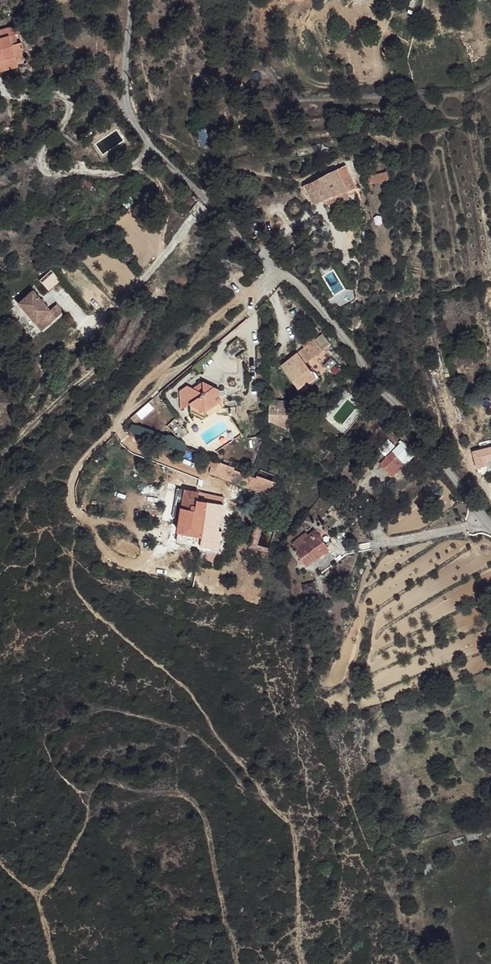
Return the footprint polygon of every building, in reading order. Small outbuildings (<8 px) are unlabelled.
[(27,39),(21,40),(16,41),(14,33),(25,31),(21,21),(1,28),(1,34),(0,35),(0,61),(18,56),(30,54),(27,39)] [(18,56),(0,61),(0,68),(21,63),(18,56)] [(347,166),(309,185),(318,204),(358,188),(347,166)] [(367,176),(369,184),(388,180),(386,172),(367,176)] [(41,335),(62,316),(55,307),(51,311),(33,291),(16,307),(41,335)] [(317,348),(309,350),(316,367),(323,363),(317,348)] [(316,367),(309,350),(306,354),(312,368),(316,367)] [(301,359),(282,367),(293,393),(304,389),(312,386),(301,359)] [(216,388),(205,382),(198,388),(188,385),(182,390),(183,410),(191,404),(194,406),(216,388)] [(315,384),(312,386),(304,389),(307,393),(317,388),(315,384)] [(220,391),(216,388),(194,406),(206,412),(221,401),(220,391)] [(286,400),(269,399),(271,419),(290,425),(288,408),(286,400)] [(271,419),(268,418),(289,430),(290,425),(271,419)] [(486,446),(487,449),(473,453),(477,471),(487,470),(486,464),(490,462),(490,446),(486,446)] [(401,453),(397,449),(381,463),(394,476),(405,466),(397,458),(401,453)] [(258,471),(214,457),(209,474),(275,497),(281,466),(273,465),(269,476),(258,471)] [(201,493),(178,489),(174,517),(182,519),(180,541),(199,545),(198,549),(220,553),(224,531),(221,531),(225,506),(200,500),(201,493)] [(315,536),(312,533),(305,538),(307,543),(315,536)] [(330,550),(317,534),(315,536),(307,543),(295,551),(302,561),(308,555),(314,562),(330,550)]
